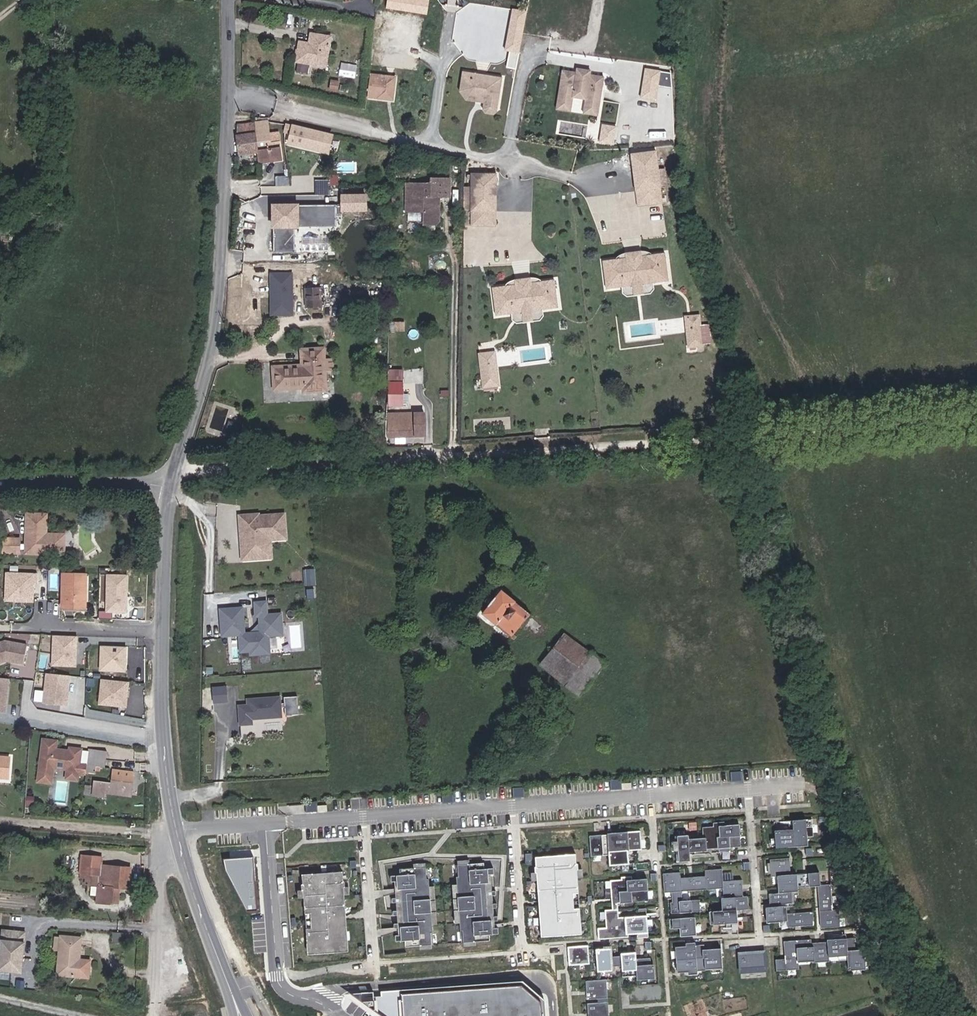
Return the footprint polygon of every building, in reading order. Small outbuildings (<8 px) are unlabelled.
[(527,12),(512,9),(504,51),(519,53),(527,12)] [(326,67),(331,37),(311,34),(309,43),(299,42),(296,62),(298,62),(305,63),(326,67)] [(304,70),(305,63),(298,62),(297,69),(304,70)] [(576,73),(562,70),(555,111),(571,114),(574,100),(585,101),(583,115),(598,118),(605,78),(591,76),(592,71),(576,69),(576,73)] [(662,72),(645,69),(640,99),(657,101),(662,72)] [(468,70),(463,70),(460,90),(467,99),(485,101),(486,95),(470,92),(466,87),(468,70)] [(501,75),(468,70),(466,87),(470,92),(486,95),(485,101),(487,105),(495,106),(499,103),(503,75),(501,75)] [(370,75),(368,97),(387,99),(387,95),(393,95),(395,78),(370,75)] [(337,90),(339,81),(331,79),(330,89),(337,90)] [(487,105),(485,101),(484,107),(487,110),(495,111),(498,109),(499,103),(495,106),(487,105)] [(270,148),(267,122),(254,124),(257,152),(259,164),(281,160),(280,147),(270,148)] [(254,124),(254,123),(244,124),(238,124),(237,135),(240,154),(257,152),(254,124)] [(614,146),(617,127),(602,125),(599,144),(614,146)] [(328,153),(332,136),(293,126),(288,143),(328,153)] [(661,188),(656,151),(631,154),(636,191),(661,188)] [(496,211),(496,174),(471,174),(471,188),(471,211),(496,211)] [(439,221),(439,196),(450,196),(450,179),(431,179),(431,184),(406,184),(406,211),(424,212),(423,224),(435,225),(439,221)] [(637,206),(662,203),(661,188),(636,191),(637,206)] [(368,213),(368,195),(340,195),(340,213),(368,213)] [(273,205),(273,253),(295,253),(295,228),(338,228),(337,205),(273,205)] [(496,211),(471,211),(470,226),(496,226),(496,211)] [(473,248),(472,261),(488,262),(489,249),(473,248)] [(652,255),(651,254),(650,253),(648,252),(645,252),(643,251),(641,251),(625,253),(624,253),(622,254),(619,255),(617,257),(615,260),(652,255)] [(668,281),(664,254),(652,255),(615,260),(603,261),(607,289),(621,287),(653,283),(668,281)] [(292,315),(292,274),(271,274),(271,315),(292,315)] [(542,282),(541,281),(540,280),(538,279),(535,278),(532,278),(531,278),(515,280),(514,281),(511,281),(509,282),(507,284),(505,287),(542,282)] [(557,308),(554,280),(542,282),(505,287),(493,288),(496,315),(511,313),(527,311),(557,308)] [(650,294),(654,289),(653,283),(621,287),(622,293),(627,296),(643,294),(650,294)] [(321,289),(321,288),(305,289),(306,308),(322,307),(322,305),(321,289)] [(540,320),(543,316),(542,310),(527,311),(511,313),(512,320),(517,323),(531,321),(540,320)] [(694,331),(693,316),(686,316),(687,332),(694,331)] [(702,330),(701,316),(693,316),(694,331),(702,330)] [(325,390),(324,370),(324,360),(323,349),(301,350),(302,366),(273,367),(274,389),(304,388),(304,391),(325,390)] [(496,351),(478,354),(482,390),(501,388),(496,351)] [(332,369),(332,360),(324,360),(324,370),(332,369)] [(402,404),(402,384),(389,384),(389,404),(402,404)] [(424,436),(424,414),(389,414),(389,436),(424,436)] [(64,555),(64,534),(46,534),(46,514),(26,514),(25,554),(64,555)] [(258,514),(239,516),(241,541),(243,541),(244,544),(241,544),(242,560),(264,558),(263,540),(269,540),(286,539),(284,514),(258,516),(258,514)] [(19,554),(20,539),(3,538),(3,553),(19,554)] [(34,573),(5,571),(4,600),(33,601),(34,573)] [(128,574),(106,573),(105,611),(127,612),(128,574)] [(67,577),(65,611),(89,611),(91,578),(67,577)] [(497,588),(476,613),(507,638),(528,613),(497,588)] [(270,654),(268,636),(282,635),(281,614),(267,615),(266,602),(255,603),(256,616),(259,616),(261,633),(244,634),(242,608),(220,610),(222,636),(239,635),(241,652),(251,651),(251,655),(270,654)] [(562,633),(536,665),(576,697),(602,664),(562,633)] [(78,635),(52,634),(52,666),(77,666),(78,635)] [(0,641),(0,664),(9,661),(25,663),(27,642),(5,639),(0,641)] [(126,671),(127,646),(100,646),(100,670),(126,671)] [(67,705),(70,676),(47,673),(44,703),(67,705)] [(0,678),(0,712),(7,713),(11,679),(0,678)] [(126,707),(129,682),(103,679),(100,704),(126,707)] [(212,686),(212,701),(230,701),(230,685),(212,686)] [(280,695),(244,696),(244,705),(236,705),(237,725),(251,725),(251,719),(281,718),(280,695)] [(83,717),(85,707),(77,706),(76,715),(83,717)] [(80,764),(82,749),(70,748),(70,753),(65,753),(65,750),(56,749),(57,741),(44,739),(40,776),(39,782),(52,784),(54,768),(67,770),(67,772),(79,774),(85,774),(86,772),(86,765),(80,764)] [(105,767),(107,751),(88,749),(86,765),(86,772),(95,774),(95,770),(96,766),(101,766),(105,767)] [(12,756),(0,755),(0,776),(10,777),(12,756)] [(131,797),(134,772),(113,769),(111,784),(95,782),(93,796),(105,797),(105,793),(131,797)] [(741,772),(730,773),(731,783),(742,782),(741,772)] [(622,779),(611,780),(611,790),(632,789),(632,783),(623,783),(622,779)] [(523,787),(512,788),(513,798),(524,797),(523,787)] [(452,793),(441,794),(442,804),(453,803),(452,793)] [(316,802),(305,803),(306,813),(327,810),(326,805),(317,806),(316,802)] [(811,819),(792,820),(793,829),(774,830),(776,848),(796,846),(795,837),(813,836),(811,819)] [(686,836),(675,837),(677,862),(688,861),(687,852),(705,851),(704,849),(719,848),(719,852),(729,851),(729,847),(740,847),(739,825),(724,826),(724,822),(713,823),(713,827),(702,828),(703,838),(686,840),(686,836)] [(607,835),(589,837),(590,857),(608,855),(609,866),(622,865),(621,852),(641,850),(639,832),(620,833),(620,836),(607,837),(607,835)] [(575,855),(534,858),(540,937),(570,935),(570,932),(580,932),(575,855)] [(131,889),(133,867),(101,865),(102,857),(82,856),(81,874),(87,874),(86,879),(86,884),(99,885),(97,903),(111,904),(113,887),(131,889)] [(768,894),(769,905),(792,904),(791,887),(817,886),(820,928),(839,927),(838,910),(832,910),(830,885),(819,885),(819,873),(790,874),(789,858),(769,859),(770,877),(777,877),(778,893),(768,894)] [(483,863),(457,865),(463,942),(489,940),(489,934),(498,933),(497,928),(488,928),(487,917),(490,917),(490,907),(487,908),(487,905),(490,905),(489,895),(486,895),(486,892),(489,892),(488,882),(485,883),(484,875),(493,874),(493,869),(484,869),(483,863)] [(431,945),(425,867),(399,869),(400,875),(391,876),(391,882),(400,881),(401,889),(398,889),(399,899),(401,898),(402,901),(399,901),(399,911),(402,911),(403,914),(400,914),(400,923),(403,923),(404,935),(395,935),(395,941),(405,941),(405,947),(431,945)] [(680,872),(662,874),(664,892),(672,892),(672,903),(670,903),(671,913),(697,911),(696,900),(681,902),(681,891),(723,888),(723,898),(720,898),(721,911),(710,911),(711,924),(736,923),(735,910),(747,909),(746,896),(742,897),(741,880),(722,882),(721,869),(704,870),(705,877),(680,878),(680,872)] [(301,884),(299,885),(300,890),(302,890),(303,913),(308,913),(310,928),(304,928),(306,951),(316,950),(316,954),(347,952),(340,872),(301,875),(301,884)] [(631,877),(620,878),(620,880),(609,881),(612,910),(604,911),(606,928),(597,929),(598,940),(628,938),(627,931),(636,930),(636,939),(647,938),(645,909),(638,910),(638,916),(618,918),(617,903),(648,900),(646,879),(631,881),(631,877)] [(786,906),(768,907),(769,922),(787,921),(788,926),(813,925),(813,912),(787,913),(786,906)] [(694,917),(669,919),(670,929),(680,928),(680,936),(696,935),(694,917)] [(25,947),(23,947),(23,943),(25,944),(26,933),(8,931),(7,942),(2,941),(0,970),(0,971),(23,973),(25,947)] [(63,948),(61,973),(92,976),(93,958),(81,957),(82,937),(57,935),(55,948),(63,948)] [(784,959),(776,959),(776,971),(798,969),(798,959),(811,959),(811,963),(828,962),(828,954),(847,953),(847,970),(864,969),(863,950),(855,950),(854,938),(825,939),(825,942),(811,943),(811,940),(783,941),(784,959)] [(704,945),(675,947),(677,973),(705,970),(705,969),(722,968),(721,949),(704,950),(704,945)] [(587,946),(567,947),(568,966),(589,965),(587,946)] [(610,948),(595,950),(597,971),(612,970),(611,967),(621,966),(622,977),(636,976),(636,980),(651,979),(649,958),(635,960),(635,955),(610,957),(610,948)] [(764,952),(739,953),(740,969),(765,967),(764,952)] [(606,980),(585,982),(587,1000),(607,999),(606,980)] [(406,998),(407,1015),(546,1015),(545,1007),(525,989),(406,998)] [(586,1004),(587,1015),(607,1015),(606,1003),(586,1004)]
